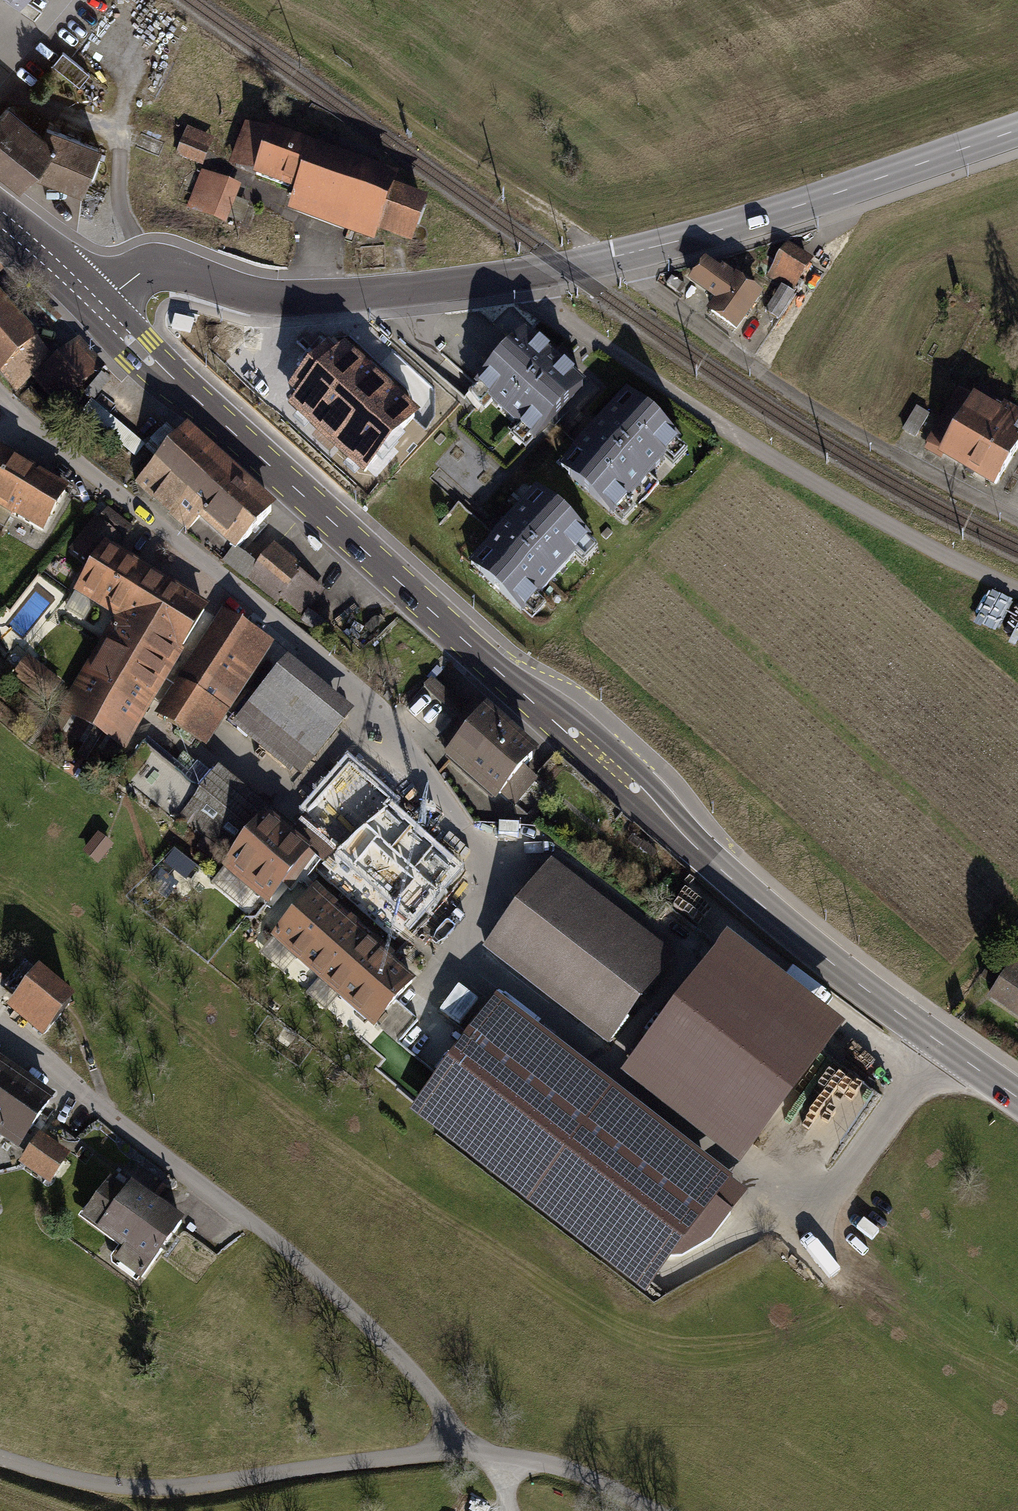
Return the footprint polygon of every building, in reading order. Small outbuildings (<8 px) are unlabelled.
[(86,85),(95,69),(67,52),(57,68),(86,85)] [(85,199),(105,150),(48,129),(46,136),(11,109),(0,122),(0,175),(22,194),(36,181),(85,199)] [(377,231),(411,244),(428,198),(394,186),(399,173),(372,163),(377,152),(321,132),(316,143),(270,127),(268,131),(243,122),(228,164),(253,172),(252,175),(294,190),(286,211),(373,242),(377,231)] [(187,127),(175,155),(202,166),(214,138),(187,127)] [(241,185),(201,169),(186,207),(226,222),(228,218),(240,223),(248,203),(236,198),(241,185)] [(814,260),(788,243),(767,275),(793,291),(814,260)] [(705,257),(688,281),(715,300),(707,311),(737,332),(764,293),(722,264),(720,268),(705,257)] [(795,294),(781,285),(764,311),(778,320),(795,294)] [(16,390),(52,356),(37,340),(39,338),(0,295),(0,373),(16,390)] [(473,385),(534,440),(586,384),(525,329),(473,385)] [(105,366),(78,336),(32,378),(59,407),(105,366)] [(348,347),(307,392),(353,433),(371,413),(362,405),(369,397),(405,429),(434,397),(390,358),(377,373),(348,347)] [(922,450),(993,491),(1017,448),(1017,436),(1013,433),(1017,423),(1017,411),(1003,402),(998,411),(972,395),(970,397),(958,390),(922,450)] [(557,465),(612,516),(681,442),(626,391),(557,465)] [(929,415),(916,407),(901,431),(915,439),(929,415)] [(303,432),(316,444),(327,432),(314,420),(303,432)] [(276,505),(186,425),(134,482),(187,530),(198,519),(231,549),(234,551),(237,549),(276,505)] [(41,534),(68,489),(0,449),(0,510),(41,534)] [(536,489),(467,563),(522,614),(591,539),(536,489)] [(68,550),(87,566),(103,540),(114,548),(118,543),(121,544),(133,528),(107,508),(98,519),(95,517),(68,550)] [(122,747),(125,749),(185,652),(182,650),(210,606),(114,548),(103,540),(87,566),(70,593),(113,619),(59,708),(63,711),(55,724),(114,760),(122,747)] [(257,565),(247,578),(277,602),(280,598),(304,617),(309,611),(325,591),(319,586),(318,587),(292,567),(296,561),(274,544),(257,565)] [(247,578),(257,565),(237,549),(234,551),(231,549),(222,561),(245,580),(247,578)] [(302,566),(296,561),(292,567),(318,587),(319,586),(326,578),(305,562),(302,566)] [(153,714),(205,748),(273,644),(221,610),(153,714)] [(334,629),(309,611),(304,617),(302,621),(327,639),(334,629)] [(9,676),(43,703),(59,683),(25,656),(9,676)] [(287,656),(230,725),(289,773),(292,769),(301,776),(354,711),(287,656)] [(450,747),(442,756),(495,802),(500,796),(523,769),(538,752),(486,706),(483,709),(471,698),(463,707),(431,678),(405,708),(450,747)] [(146,738),(141,745),(199,793),(213,776),(196,762),(188,772),(146,738)] [(179,817),(199,793),(141,745),(119,775),(176,821),(179,817)] [(537,781),(523,769),(500,796),(514,807),(537,781)] [(261,898),(268,904),(281,887),(286,890),(290,889),(314,860),(307,855),(310,852),(288,834),(292,830),(218,770),(213,776),(199,793),(179,817),(205,838),(197,848),(214,861),(221,851),(228,857),(220,867),(222,869),(211,883),(248,914),(261,898)] [(292,830),(288,834),(310,852),(307,855),(314,860),(321,865),(349,843),(347,840),(349,838),(312,806),(292,830)] [(384,809),(349,838),(347,840),(349,843),(370,869),(377,868),(395,888),(432,857),(419,841),(412,842),(384,809)] [(113,846),(97,834),(81,853),(97,866),(113,846)] [(195,868),(173,851),(162,865),(184,882),(195,868)] [(552,860),(483,948),(502,970),(605,1048),(616,1034),(677,955),(552,860)] [(338,997),(373,1028),(376,1024),(399,1043),(418,1021),(397,1003),(416,981),(390,959),(394,955),(373,937),(370,941),(355,928),(359,923),(350,915),(346,919),(334,908),(338,903),(315,884),(269,937),(272,938),(259,953),(283,974),(296,959),(319,979),(306,995),(326,1012),(338,997)] [(727,938),(620,1074),(740,1168),(847,1032),(727,938)] [(1012,961),(986,1000),(1017,1021),(1017,964),(1012,961)] [(36,969),(4,1007),(41,1038),(73,1000),(36,969)] [(496,999),(409,1112),(644,1297),(674,1259),(682,1259),(712,1243),(748,1194),(496,999)] [(17,1153),(55,1098),(0,1061),(0,1141),(17,1153)] [(17,1164),(49,1185),(70,1154),(38,1133),(17,1164)] [(183,1223),(129,1184),(124,1191),(108,1180),(79,1219),(95,1231),(94,1232),(120,1251),(112,1262),(140,1283),(183,1223)]
